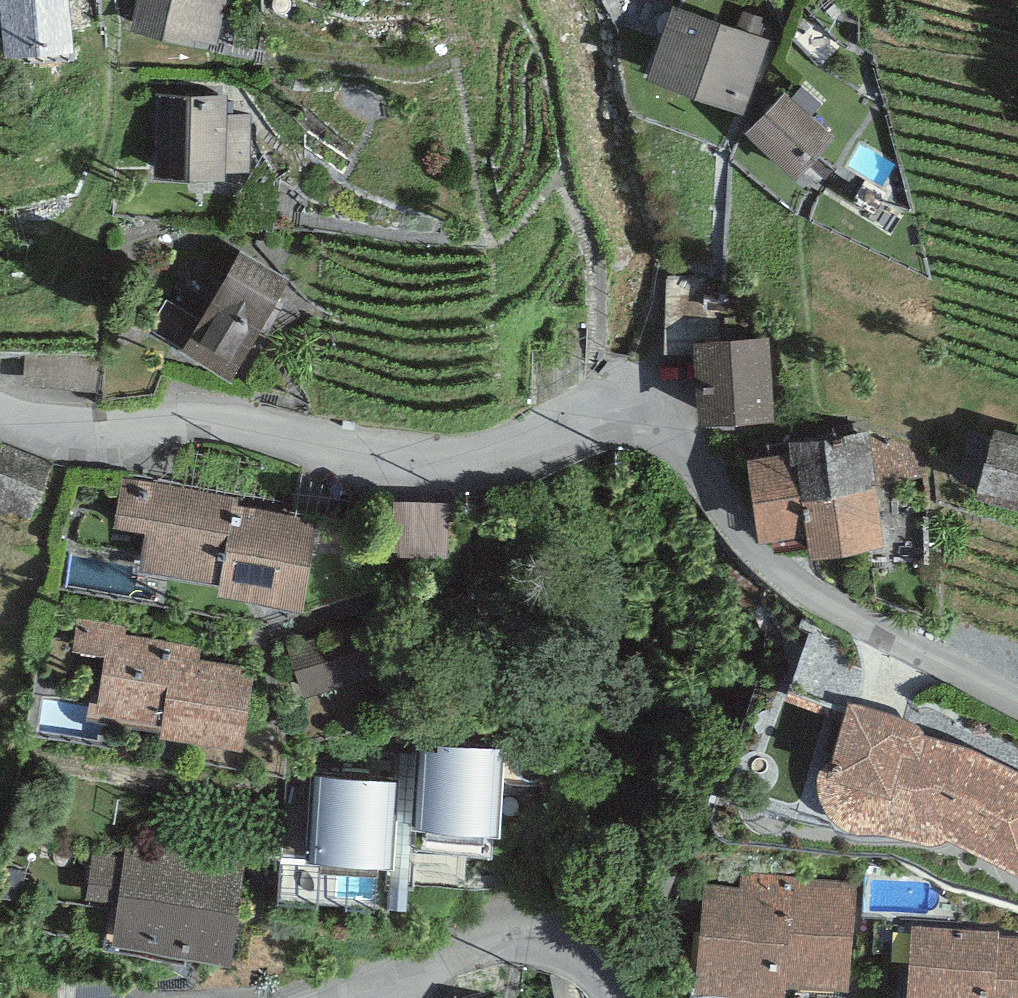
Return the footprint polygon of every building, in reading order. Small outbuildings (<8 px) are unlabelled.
[(9,62),(78,58),(75,0),(6,0),(9,62)] [(131,26),(216,45),(226,0),(137,0),(131,26)] [(769,37),(672,2),(646,75),(743,109),(769,37)] [(833,136),(783,89),(743,131),(793,179),(833,136)] [(226,93),(156,92),(155,174),(225,175),(225,169),(249,170),(250,114),(226,113),(226,93)] [(289,276),(240,247),(199,316),(165,296),(147,326),(229,375),(289,276)] [(780,333),(706,341),(716,427),(789,420),(780,333)] [(994,426),(976,486),(1017,499),(1017,433),(994,426)] [(869,429),(789,439),(790,452),(748,457),(759,538),(807,532),(810,552),(884,543),(869,429)] [(0,439),(0,504),(30,516),(53,461),(0,439)] [(239,496),(122,476),(114,525),(145,530),(138,571),(218,585),(217,591),(304,605),(319,516),(237,503),(239,496)] [(398,563),(454,563),(455,504),(399,503),(398,563)] [(204,637),(78,615),(72,650),(104,655),(95,709),(162,720),(160,733),(243,747),(256,669),(200,660),(204,637)] [(373,630),(300,638),(305,691),(379,683),(373,630)] [(848,701),(830,759),(825,759),(820,766),(817,777),(818,790),(824,805),(828,813),(837,822),(846,825),(861,828),(873,827),(890,830),(906,834),(918,838),(928,839),(938,838),(949,838),(956,839),(963,842),(1017,870),(1017,770),(985,752),(949,740),(932,735),(926,734),(926,730),(924,726),(921,723),(914,720),(848,701)] [(505,743),(438,739),(438,746),(420,744),(415,823),(499,828),(505,743)] [(399,777),(314,772),(309,856),(394,861),(399,777)] [(244,861),(125,845),(111,946),(230,962),(244,861)] [(856,879),(743,870),(742,886),(702,883),(693,988),(783,995),(784,980),(847,985),(856,879)] [(911,922),(906,997),(1017,997),(1017,935),(998,934),(998,928),(911,922)] [(468,989),(464,997),(493,997),(468,989)]
